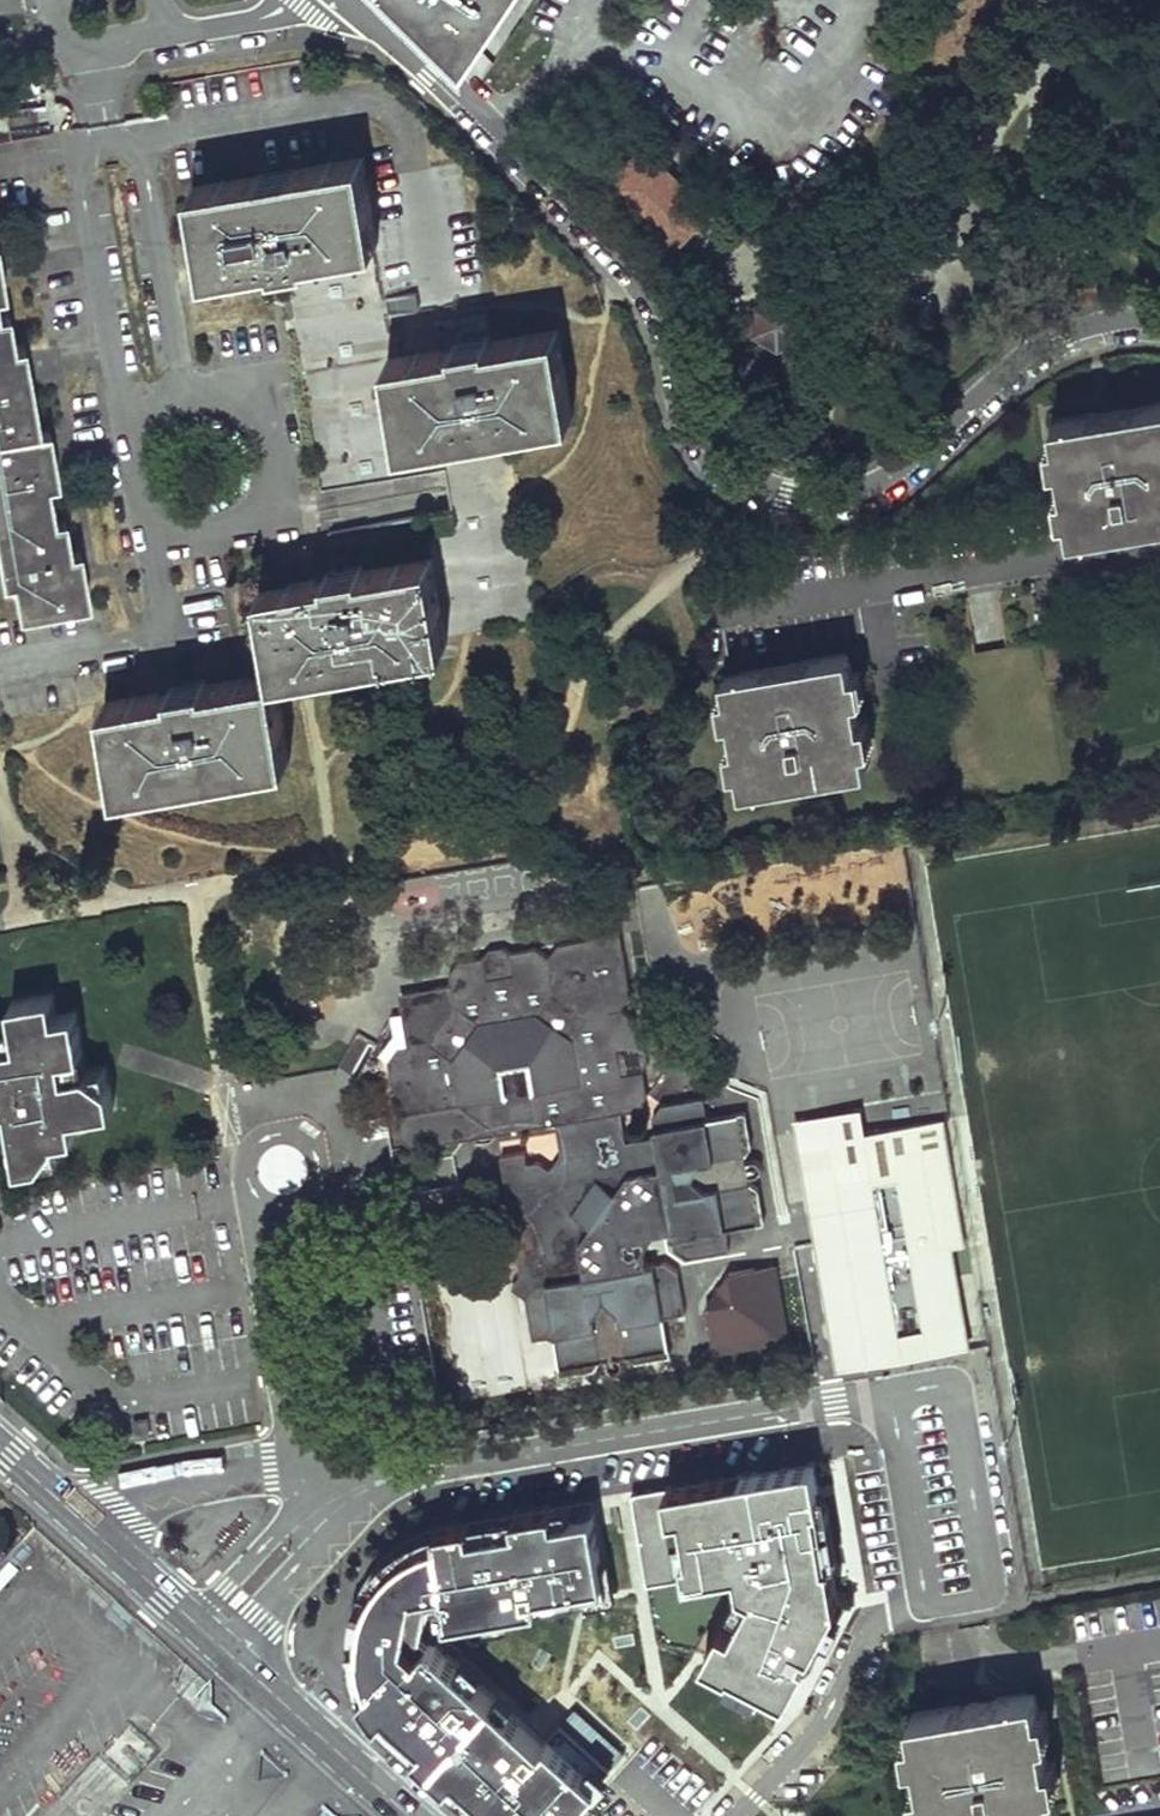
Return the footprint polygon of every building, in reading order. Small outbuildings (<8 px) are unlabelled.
[(467,66),(511,0),(401,0),(467,66)] [(676,251),(715,209),(643,143),(604,185),(676,251)] [(379,246),(364,160),(194,189),(209,276),(379,246)] [(1096,281),(1080,285),(1084,301),(1100,297),(1096,281)] [(754,334),(777,348),(801,336),(802,309),(778,295),(755,307),(754,334)] [(1,578),(10,576),(17,611),(86,599),(77,547),(66,549),(60,516),(52,517),(46,482),(53,481),(43,426),(35,428),(20,343),(10,344),(4,310),(0,310),(0,573),(1,578)] [(558,329),(389,359),(405,446),(574,415),(558,329)] [(1055,416),(1074,527),(1159,512),(1159,399),(1055,416)] [(442,646),(426,556),(291,580),(260,586),(276,676),(306,671),(442,646)] [(863,766),(844,654),(726,674),(745,786),(863,766)] [(291,761),(276,676),(108,706),(123,791),(291,761)] [(404,878),(407,901),(454,895),(453,884),(477,881),(475,869),(404,878)] [(483,956),(456,960),(448,974),(450,984),(400,992),(409,1041),(401,1042),(390,1056),(402,1134),(414,1143),(559,1120),(622,1110),(640,1107),(649,1095),(645,1068),(651,1058),(648,1041),(639,1035),(636,1013),(627,1007),(633,997),(623,933),(601,937),(558,944),(549,955),(537,946),(512,951),(503,944),(488,948),(483,956)] [(8,1104),(19,1164),(60,1157),(56,1135),(76,1132),(73,1113),(114,1106),(107,1064),(86,1068),(76,1009),(57,1012),(53,991),(11,998),(14,1019),(0,1022),(0,1105),(8,1104)] [(532,1338),(556,1335),(548,1282),(587,1276),(581,1241),(593,1225),(575,1211),(598,1176),(618,1191),(631,1173),(663,1168),(656,1126),(709,1117),(706,1098),(663,1104),(649,1095),(640,1107),(622,1110),(559,1120),(564,1152),(552,1171),(539,1161),(526,1163),(524,1152),(501,1156),(504,1171),(521,1276),(513,1288),(525,1296),(532,1338)] [(861,1106),(793,1117),(818,1269),(834,1369),(969,1347),(952,1246),(965,1244),(944,1118),(865,1131),(861,1106)] [(720,1186),(727,1227),(765,1221),(760,1189),(750,1182),(749,1176),(756,1175),(761,1169),(760,1163),(754,1160),(747,1161),(746,1154),(753,1145),(747,1112),(709,1117),(716,1162),(705,1163),(695,1177),(709,1188),(720,1186)] [(548,1282),(556,1335),(600,1328),(598,1316),(608,1301),(623,1311),(625,1324),(661,1318),(685,1314),(678,1270),(664,1261),(648,1265),(644,1249),(654,1235),(671,1232),(673,1245),(686,1256),(730,1249),(727,1227),(720,1186),(709,1188),(695,1177),(705,1163),(716,1162),(709,1117),(656,1126),(663,1168),(631,1173),(618,1191),(598,1176),(575,1211),(593,1225),(581,1241),(587,1276),(548,1282)] [(777,1262),(728,1271),(706,1305),(714,1351),(790,1338),(777,1262)] [(600,1328),(556,1335),(562,1371),(594,1367),(599,1358),(606,1357),(610,1364),(614,1367),(618,1366),(620,1362),(620,1355),(628,1354),(633,1360),(667,1355),(661,1318),(625,1324),(623,1311),(608,1301),(598,1316),(600,1328)] [(134,1420),(137,1437),(151,1435),(149,1418),(134,1420)] [(831,1615),(838,1601),(816,1463),(632,1492),(647,1582),(738,1568),(741,1587),(705,1656),(731,1670),(727,1677),(761,1695),(767,1685),(789,1696),(821,1633),(832,1639),(842,1620),(831,1615)] [(625,1756),(576,1711),(545,1745),(438,1648),(443,1622),(608,1593),(593,1502),(443,1528),(431,1531),(419,1536),(407,1542),(397,1549),(386,1559),(377,1568),(370,1577),(363,1590),(357,1603),(353,1620),(351,1634),(351,1648),(353,1665),(357,1678),(362,1692),(369,1705),(378,1716),(399,1733),(488,1815),(571,1815),(625,1756)] [(908,1711),(927,1815),(970,1815),(1051,1802),(1031,1690),(908,1711)]
